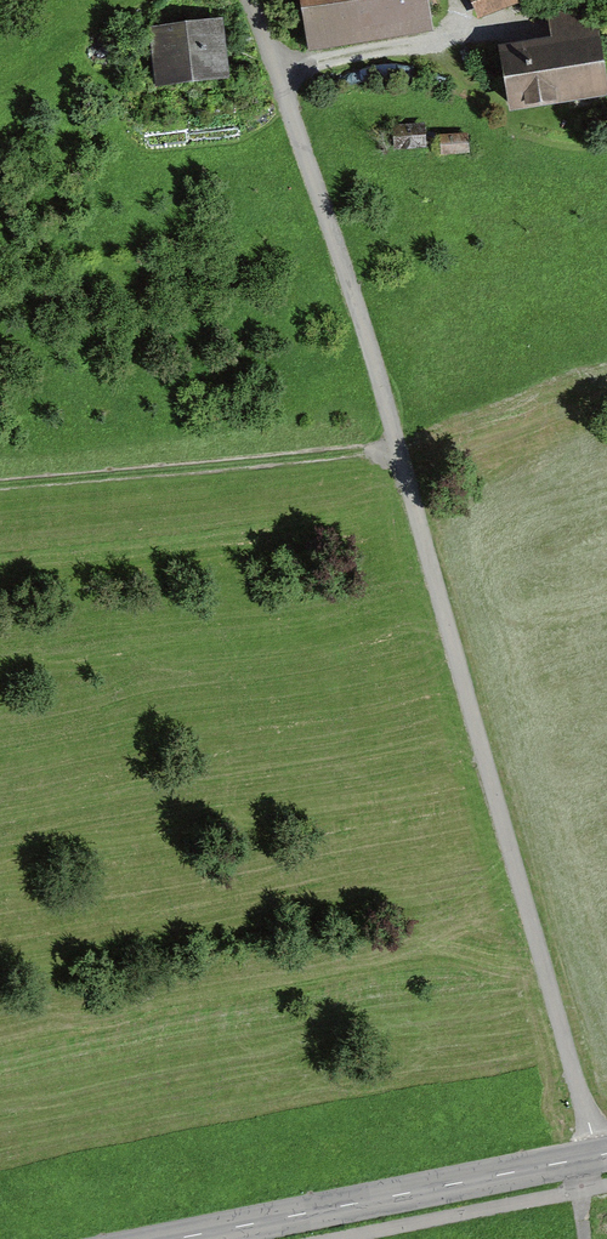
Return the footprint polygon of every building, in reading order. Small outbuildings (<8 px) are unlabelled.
[(320,47),(439,25),(434,0),(311,0),(320,47)] [(484,14),(521,0),(479,0),(484,14)] [(517,46),(531,112),(606,97),(606,41),(599,1),(553,10),(559,37),(517,46)] [(231,21),(159,28),(166,87),(237,79),(231,21)] [(395,152),(427,150),(426,125),(394,127),(395,152)] [(441,159),(470,156),(468,135),(439,138),(441,159)]
